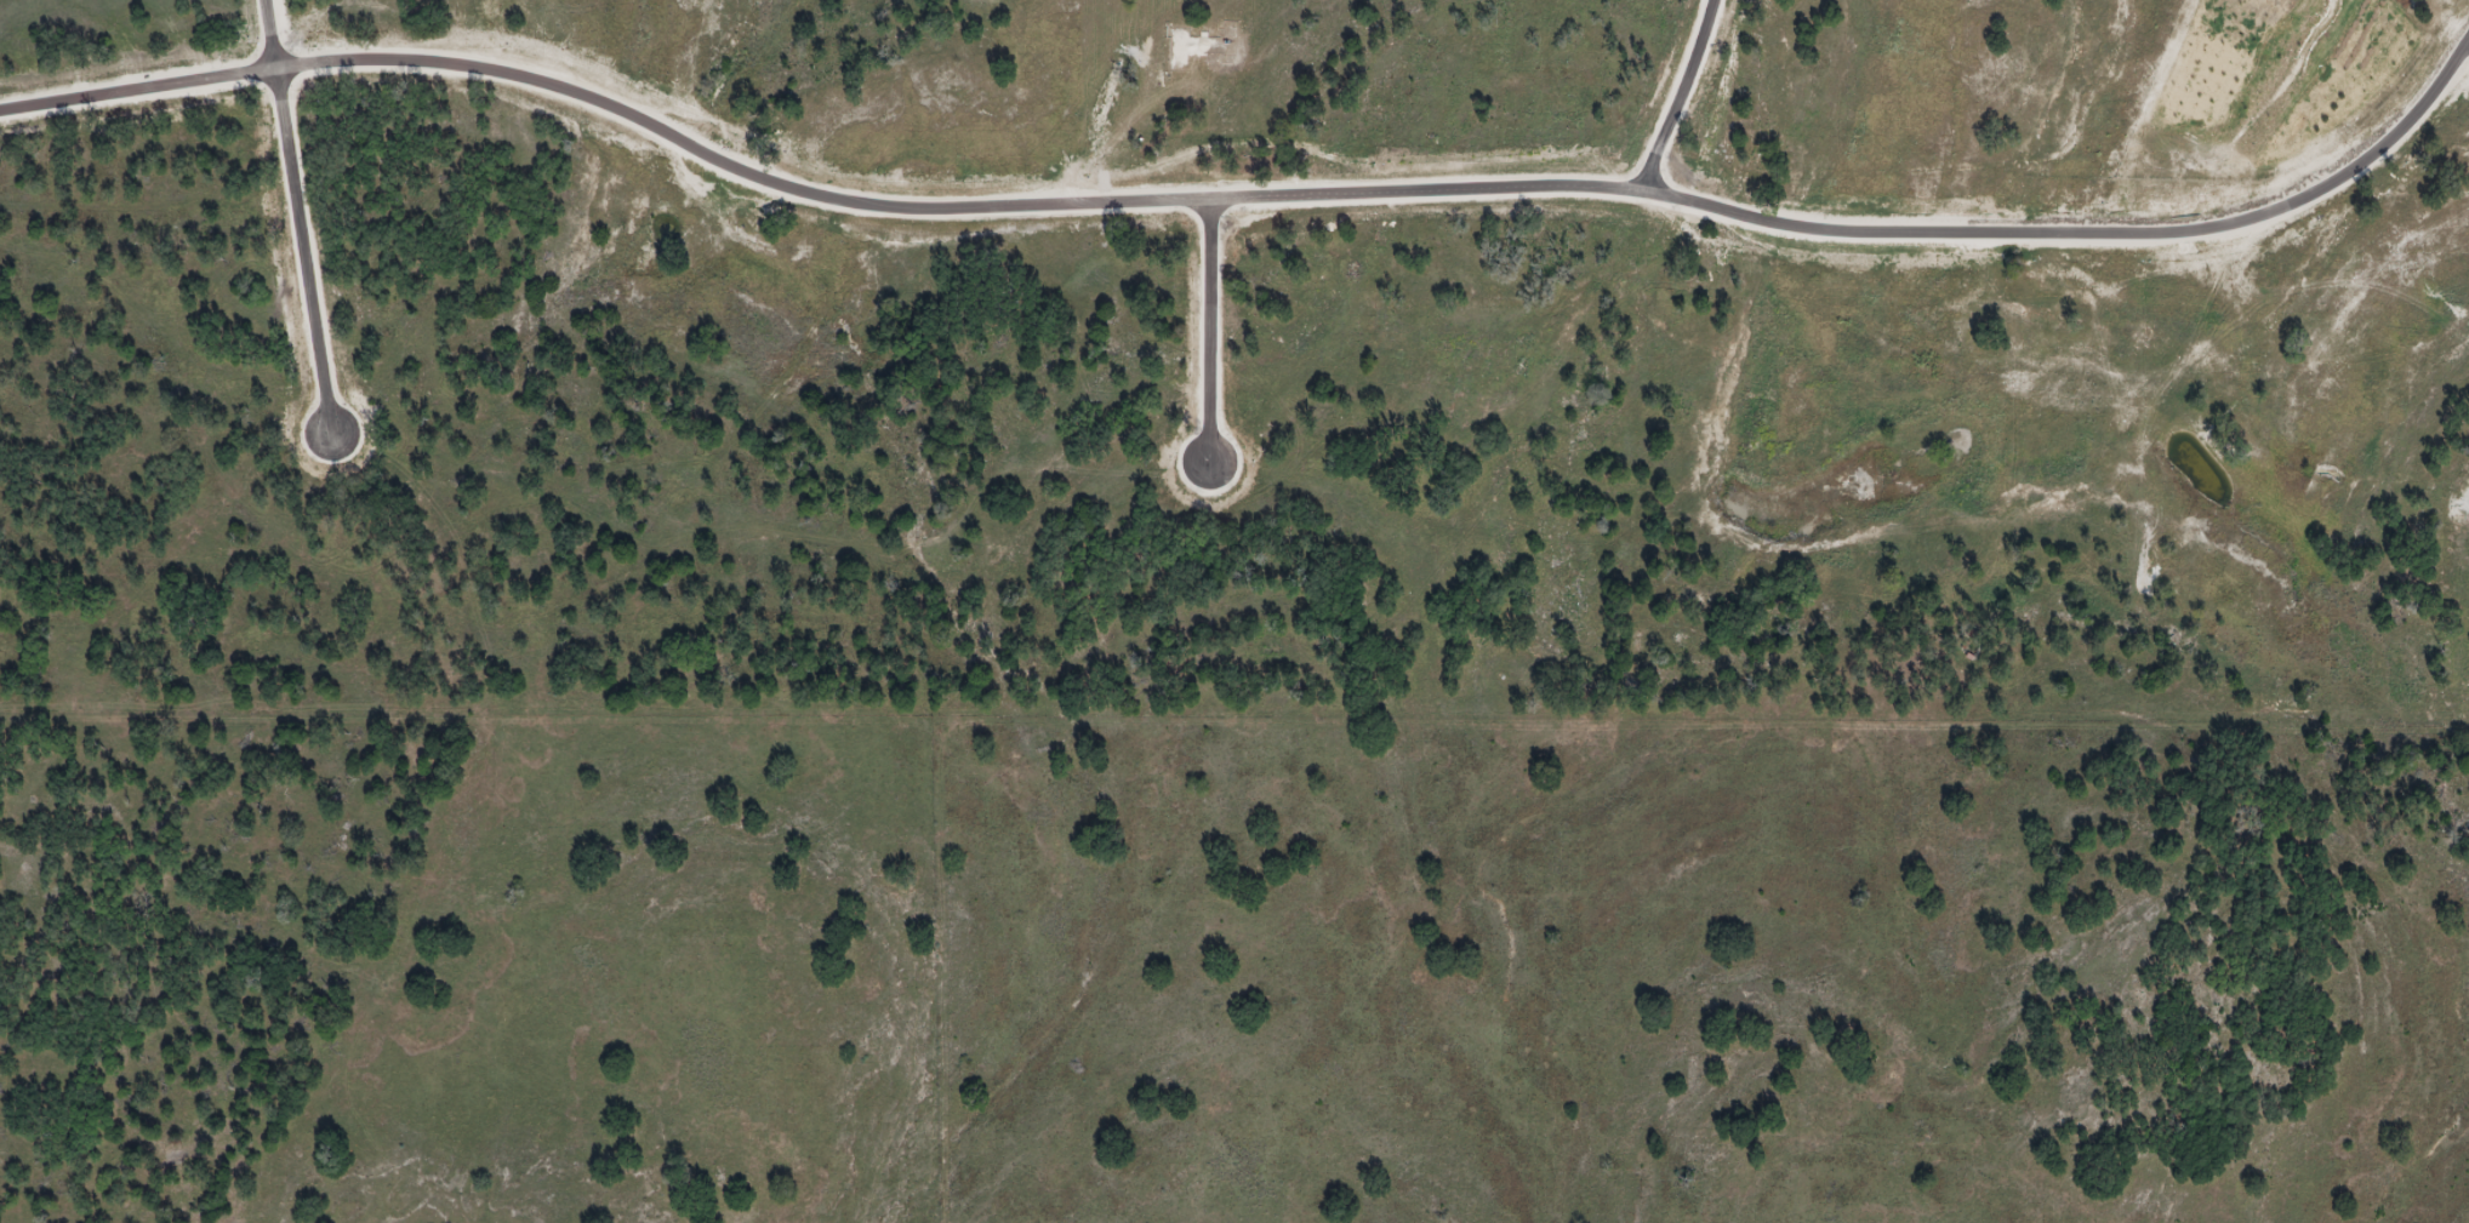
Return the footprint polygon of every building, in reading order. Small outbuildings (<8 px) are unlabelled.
[(1955,582),(1947,572),(1933,583),(1941,594),(1955,582)]
